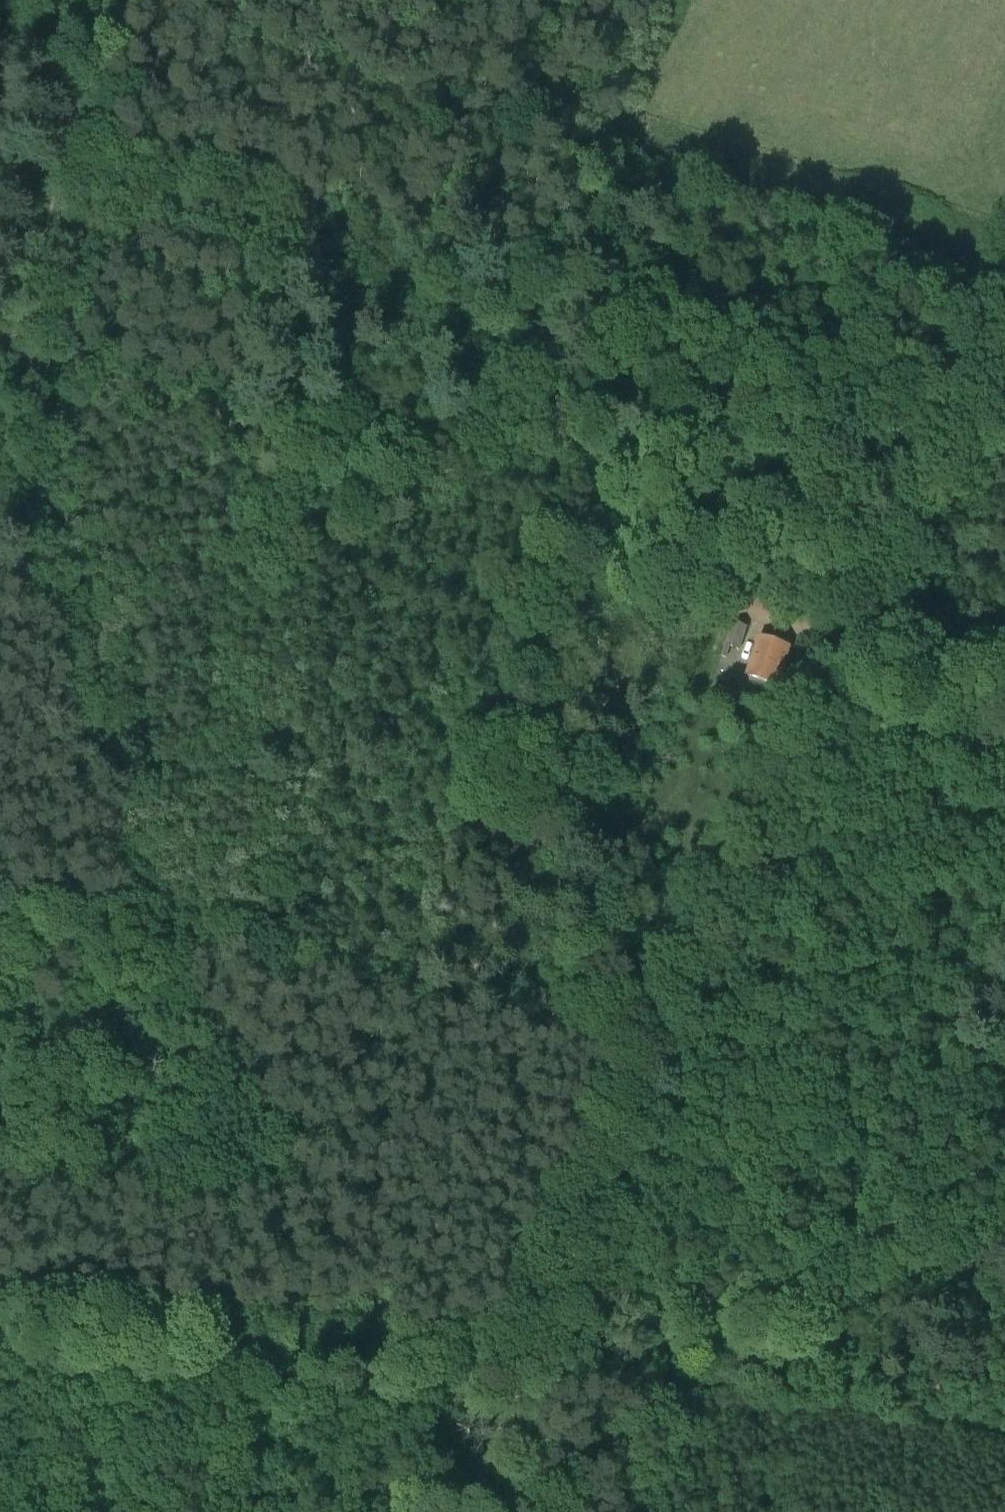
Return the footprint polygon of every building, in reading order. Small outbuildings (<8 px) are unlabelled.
[(724,644),(725,645),(730,646),(739,650),(747,626),(732,621),(724,644)] [(788,655),(776,651),(775,655),(760,650),(747,687),(774,697),(787,659),(786,659),(788,655)]
